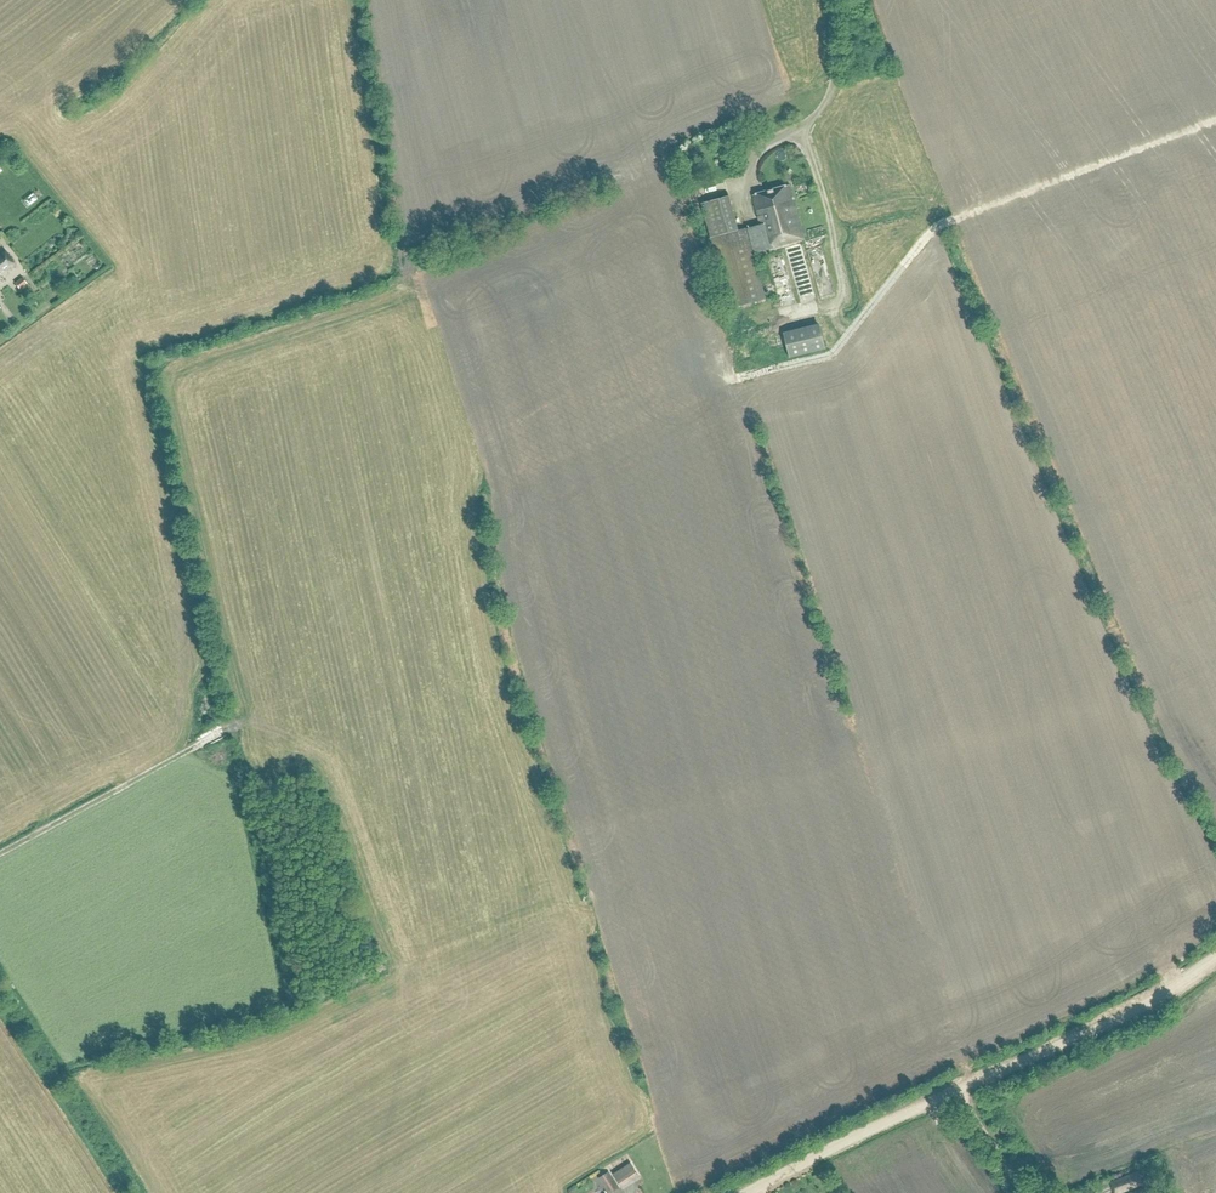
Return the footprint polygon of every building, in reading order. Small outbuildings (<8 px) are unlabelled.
[(735,127),(712,136),(716,148),(739,140),(735,127)] [(738,231),(728,196),(701,203),(730,308),(765,298),(752,253),(803,238),(789,185),(752,195),(760,225),(738,231)] [(795,246),(789,247),(792,257),(798,255),(795,246)] [(3,253),(0,255),(0,277),(14,266),(3,253)] [(26,283),(22,278),(15,284),(19,289),(26,283)] [(820,327),(784,336),(789,358),(826,349),(820,327)] [(630,1163),(613,1174),(621,1186),(638,1175),(630,1163)] [(1141,1184),(1137,1169),(1109,1181),(1114,1192),(1120,1192),(1141,1184)] [(599,1178),(609,1192),(611,1192),(619,1188),(608,1172),(599,1178)]
